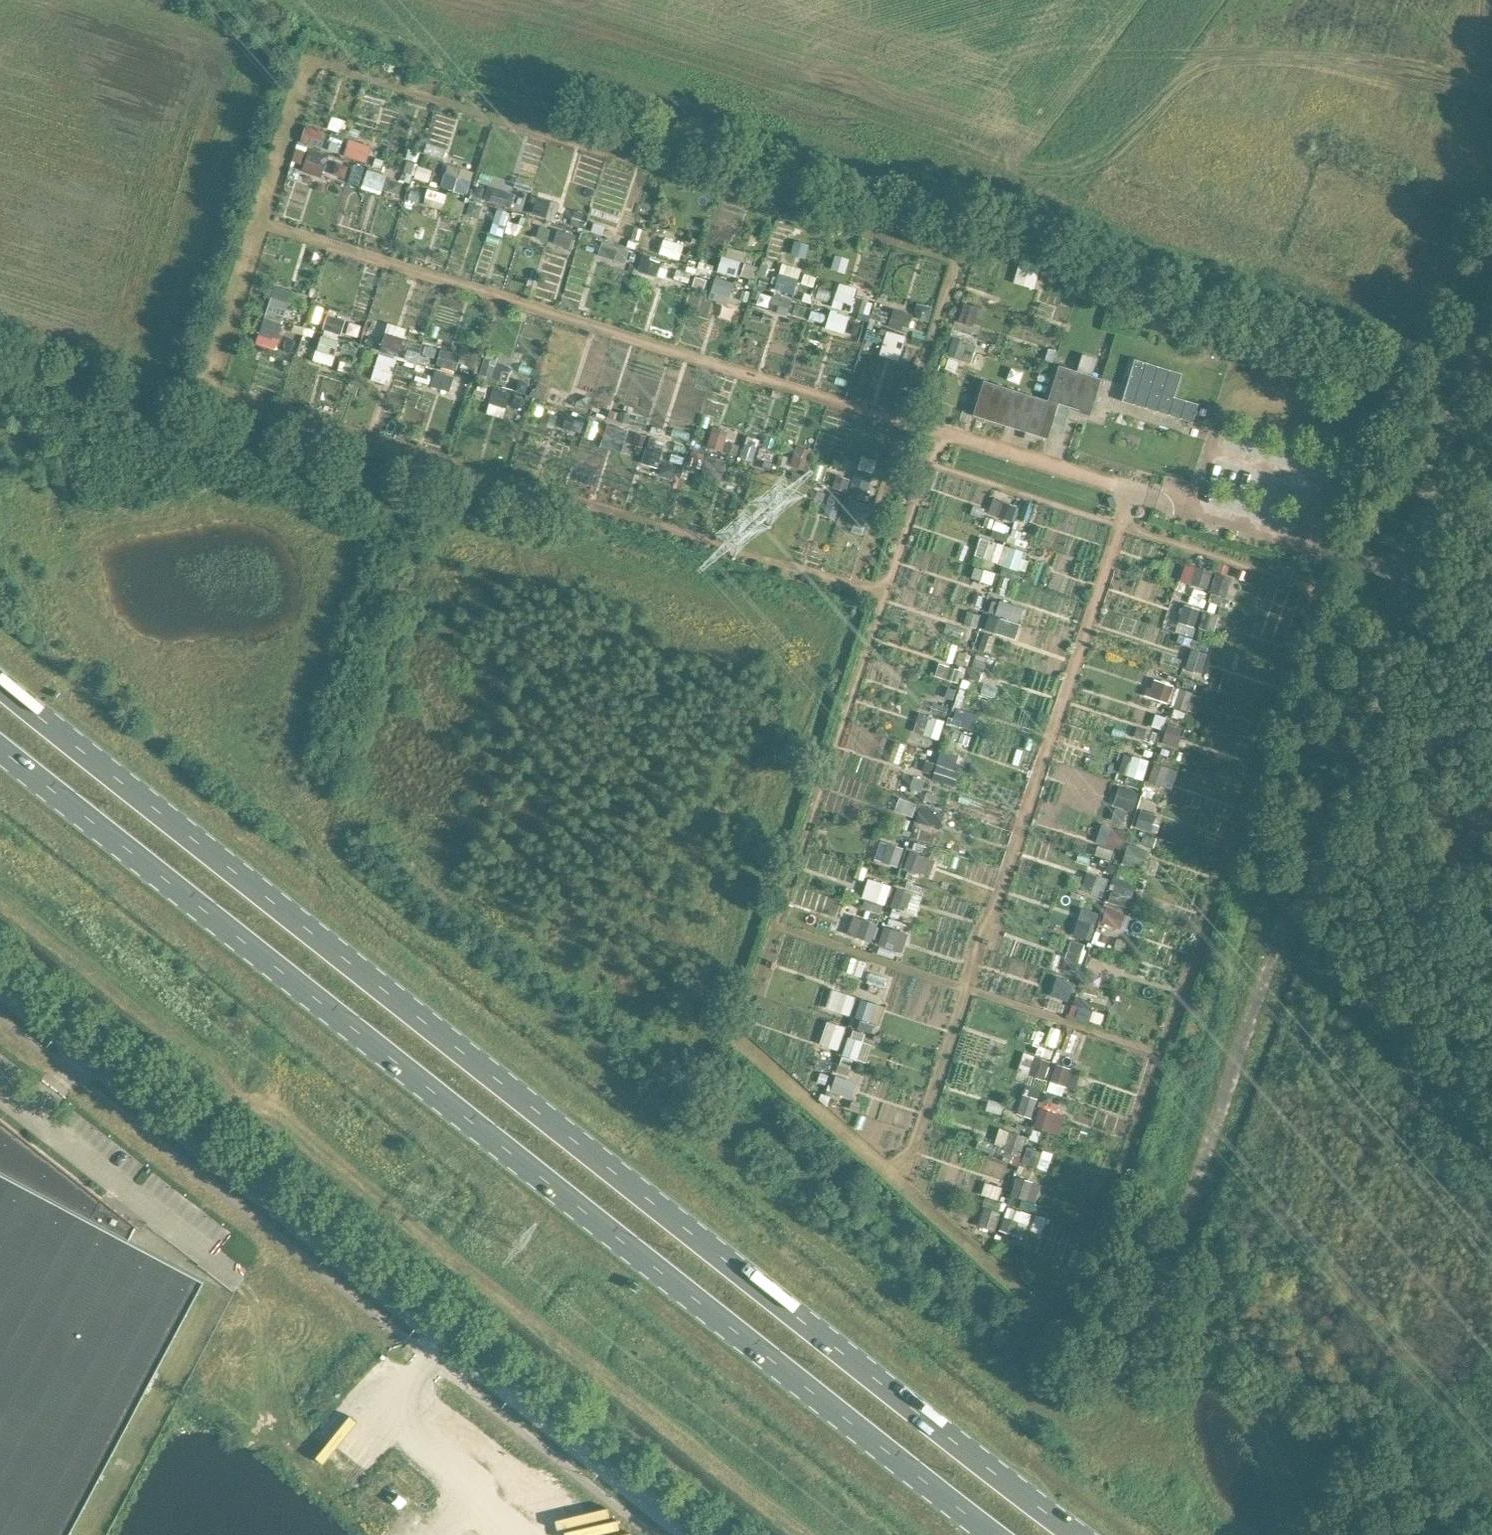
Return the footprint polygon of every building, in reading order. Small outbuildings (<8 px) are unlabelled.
[(332,114),(328,125),(340,129),(344,118),(332,114)] [(303,122),(300,136),(318,143),(324,129),(303,122)] [(350,127),(347,135),(359,138),(361,131),(350,127)] [(343,135),(331,131),(326,147),(338,151),(343,135)] [(371,144),(349,137),(346,145),(344,152),(366,159),(371,144)] [(328,151),(308,147),(301,168),(321,173),(328,151)] [(419,150),(409,147),(406,156),(416,159),(419,150)] [(466,148),(462,148),(457,150),(455,156),(457,161),(462,163),(468,162),(470,159),(470,154),(468,150),(466,148)] [(384,158),(375,156),(373,163),(382,165),(384,158)] [(433,166),(407,158),(403,172),(428,180),(433,166)] [(336,160),(333,172),(344,175),(348,164),(336,160)] [(473,169),(447,161),(439,184),(466,192),(473,169)] [(353,162),(347,180),(357,183),(363,165),(353,162)] [(381,171),(367,167),(361,185),(381,192),(382,187),(387,173),(381,171)] [(403,179),(387,173),(382,187),(398,192),(403,179)] [(434,189),(424,187),(419,202),(440,209),(445,193),(434,189)] [(512,193),(490,187),(488,201),(511,206),(512,193)] [(559,200),(537,194),(532,210),(554,217),(559,200)] [(452,196),(449,208),(462,212),(466,199),(452,196)] [(469,200),(465,212),(477,216),(481,204),(469,200)] [(496,206),(489,231),(502,235),(509,210),(496,206)] [(585,210),(575,207),(569,225),(579,228),(585,210)] [(508,219),(504,230),(519,235),(523,224),(508,219)] [(551,227),(540,223),(536,235),(547,239),(551,227)] [(574,231),(555,227),(552,240),(573,247),(574,231)] [(679,243),(660,238),(658,246),(656,254),(676,259),(679,243)] [(603,239),(599,252),(625,260),(629,248),(603,239)] [(793,239),(790,254),(807,257),(810,242),(793,239)] [(741,259),(721,252),(707,294),(726,302),(741,259)] [(638,274),(660,281),(667,263),(644,255),(638,274)] [(1020,256),(1013,280),(1034,286),(1041,262),(1020,256)] [(781,261),(771,288),(795,296),(804,268),(781,261)] [(695,274),(692,284),(704,287),(707,278),(695,274)] [(856,286),(838,280),(825,325),(844,330),(856,286)] [(282,291),(274,288),(259,335),(277,342),(292,294),(282,291)] [(774,291),(769,308),(787,314),(792,297),(774,291)] [(324,303),(311,300),(305,319),(319,323),(324,303)] [(958,322),(980,330),(988,308),(965,300),(958,322)] [(1040,302),(1036,313),(1050,318),(1054,306),(1040,302)] [(358,322),(326,310),(323,326),(357,337),(358,322)] [(293,322),(292,329),(313,334),(314,327),(293,322)] [(458,350),(382,329),(377,348),(434,365),(430,380),(449,385),(458,350)] [(904,337),(885,330),(877,352),(896,359),(904,337)] [(299,336),(284,331),(277,353),(292,358),(299,336)] [(338,344),(321,339),(314,362),(330,367),(338,344)] [(344,342),(342,351),(356,355),(358,346),(344,342)] [(396,362),(379,357),(371,381),(388,387),(396,364),(396,362)] [(340,358),(336,369),(347,373),(351,362),(340,358)] [(1199,403),(1190,401),(1175,396),(1182,373),(1135,359),(1122,401),(1193,422),(1199,403)] [(396,364),(394,371),(412,376),(414,369),(396,364)] [(1080,410),(1091,414),(1102,378),(1059,365),(1048,400),(984,380),(973,415),(1048,438),(1052,427),(1062,430),(1069,406),(1080,409),(1080,410)] [(455,380),(451,393),(469,399),(473,385),(455,380)] [(507,389),(491,385),(486,410),(503,413),(507,389)] [(515,393),(511,406),(519,408),(523,395),(515,393)] [(540,413),(539,420),(554,427),(560,411),(544,405),(534,402),(532,410),(540,413)] [(562,424),(581,431),(587,416),(568,409),(562,424)] [(637,414),(635,423),(646,426),(648,416),(637,414)] [(589,417),(583,434),(593,437),(599,421),(589,417)] [(607,422),(602,438),(624,444),(629,428),(607,422)] [(708,447),(726,450),(729,430),(711,427),(708,447)] [(648,435),(643,453),(662,459),(667,441),(648,435)] [(808,464),(813,449),(802,445),(797,460),(808,464)] [(700,477),(719,485),(727,460),(692,448),(688,462),(702,467),(700,477)] [(878,458),(861,452),(849,485),(866,491),(878,458)] [(662,460),(658,472),(673,477),(677,465),(662,460)] [(837,472),(833,485),(847,489),(851,476),(837,472)] [(830,492),(827,504),(838,507),(841,495),(830,492)] [(1019,505),(994,496),(988,514),(1013,523),(1019,505)] [(850,497),(847,506),(864,511),(866,502),(850,497)] [(992,534),(1025,546),(1028,539),(994,527),(992,534)] [(1023,548),(989,538),(984,553),(1018,565),(1023,548)] [(1177,579),(1210,588),(1215,569),(1182,560),(1177,579)] [(996,571),(984,567),(979,580),(992,584),(996,571)] [(1210,588),(1227,594),(1233,576),(1217,570),(1210,588)] [(980,625),(1015,637),(1025,606),(991,594),(980,625)] [(1186,602),(1180,618),(1214,630),(1220,613),(1186,602)] [(968,609),(964,621),(977,625),(981,613),(968,609)] [(949,642),(945,656),(993,672),(998,658),(949,642)] [(1209,651),(1191,644),(1183,665),(1201,671),(1209,651)] [(958,680),(962,668),(940,661),(936,673),(958,680)] [(1152,675),(1146,693),(1197,711),(1203,693),(1152,675)] [(953,685),(949,695),(993,710),(996,700),(953,685)] [(919,715),(916,730),(941,736),(945,720),(919,715)] [(1169,722),(1163,741),(1177,745),(1183,726),(1169,722)] [(960,728),(950,725),(947,735),(958,738),(960,728)] [(942,748),(933,776),(958,784),(967,756),(942,748)] [(1152,759),(1146,779),(1173,788),(1180,768),(1152,759)] [(1139,790),(1119,784),(1109,817),(1128,823),(1139,790)] [(944,810),(902,796),(896,814),(938,827),(944,810)] [(1127,830),(1101,823),(1096,840),(1122,848),(1127,830)] [(902,846),(885,842),(880,858),(897,863),(902,846)] [(1150,849),(1130,842),(1123,860),(1143,867),(1150,849)] [(938,859),(911,849),(903,867),(931,877),(938,859)] [(1135,888),(1087,871),(1081,889),(1129,906),(1135,888)] [(891,883),(868,876),(862,895),(885,902),(891,883)] [(899,881),(891,900),(917,911),(925,892),(899,881)] [(1101,912),(1080,906),(1072,932),(1094,939),(1101,912)] [(877,921),(855,912),(847,931),(868,941),(877,921)] [(884,925),(879,942),(904,949),(909,932),(884,925)] [(1069,937),(1059,967),(1078,973),(1088,943),(1069,937)] [(884,1005),(833,989),(828,1007),(879,1022),(884,1005)] [(1076,1002),(1071,1015),(1090,1021),(1094,1008),(1076,1002)] [(875,1033),(829,1019),(821,1045),(867,1059),(875,1033)] [(1047,1089),(1076,1099),(1086,1072),(1056,1062),(1047,1089)] [(856,1081),(834,1074),(830,1089),(851,1095),(856,1081)] [(1038,1108),(1032,1127),(1061,1138),(1068,1119),(1038,1108)] [(0,1119),(0,1534),(70,1534),(205,1279),(130,1239),(136,1227),(141,1231),(142,1230),(0,1119)] [(1009,1129),(1001,1154),(1021,1161),(1029,1135),(1009,1129)] [(1014,1168),(1006,1190),(1041,1202),(1048,1179),(1014,1168)] [(1004,1214),(1000,1230),(1025,1236),(1028,1220),(1004,1214)]
